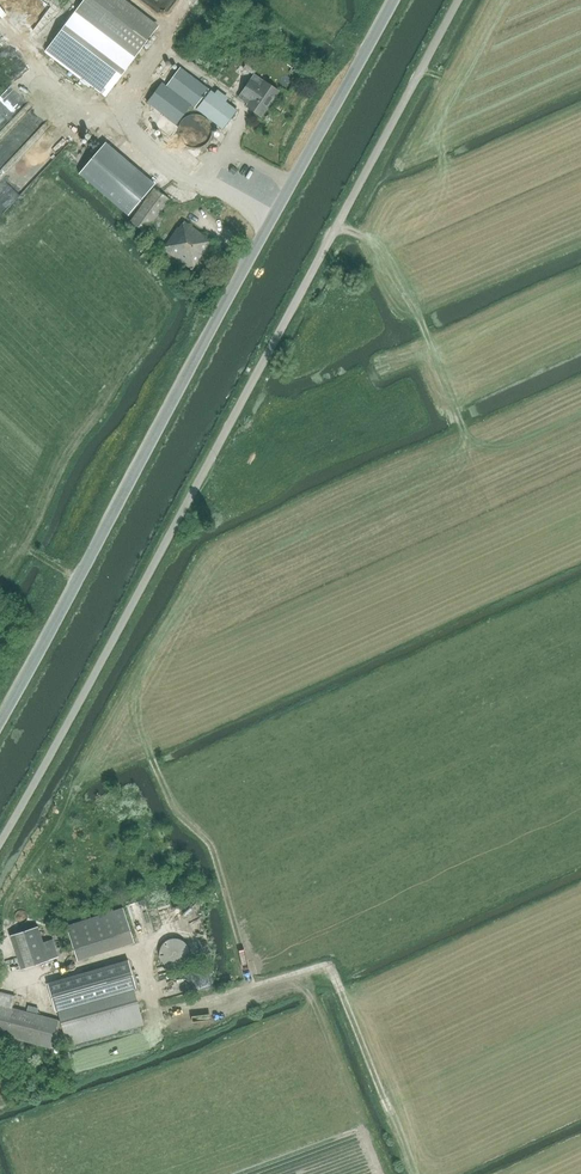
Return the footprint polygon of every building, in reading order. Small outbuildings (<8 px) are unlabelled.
[(137,56),(157,29),(118,0),(84,0),(76,11),(77,11),(61,32),(46,51),(101,92),(106,96),(137,56)] [(195,107),(209,88),(180,66),(166,85),(163,82),(148,102),(177,124),(192,104),(195,107)] [(260,117),(279,91),(255,74),(239,97),(248,103),(246,107),(260,117)] [(223,128),(237,110),(211,90),(197,108),(223,128)] [(168,134),(173,125),(152,113),(147,122),(168,134)] [(86,167),(140,207),(165,174),(110,136),(86,167)] [(161,213),(171,200),(155,188),(140,207),(130,221),(149,235),(158,222),(160,223),(165,216),(161,213)] [(191,270),(211,242),(184,223),(179,230),(177,229),(162,250),(191,270)] [(123,909),(99,916),(66,927),(72,945),(77,961),(134,943),(123,909)] [(38,926),(10,935),(22,969),(49,960),(59,957),(53,939),(43,942),(38,926)] [(173,938),(171,939),(168,940),(166,941),(164,943),(162,945),(161,947),(160,950),(159,952),(159,955),(160,958),(161,960),(162,962),(164,964),(166,966),(169,967),(171,968),(174,968),(177,968),(179,967),(182,966),(184,965),(186,963),(188,961),(189,958),(189,956),(189,953),(189,950),(188,948),(187,945),(185,943),(183,941),(181,940),(179,939),(176,938),(173,938)] [(129,958),(47,981),(55,1009),(137,986),(129,958)] [(51,1048),(67,1043),(68,1046),(144,1025),(133,990),(132,990),(132,989),(58,1010),(61,1021),(12,1008),(15,996),(0,992),(0,1035),(51,1048)] [(122,1053),(138,1050),(136,1042),(120,1045),(122,1053)] [(75,1070),(90,1067),(86,1051),(71,1054),(75,1070)]
